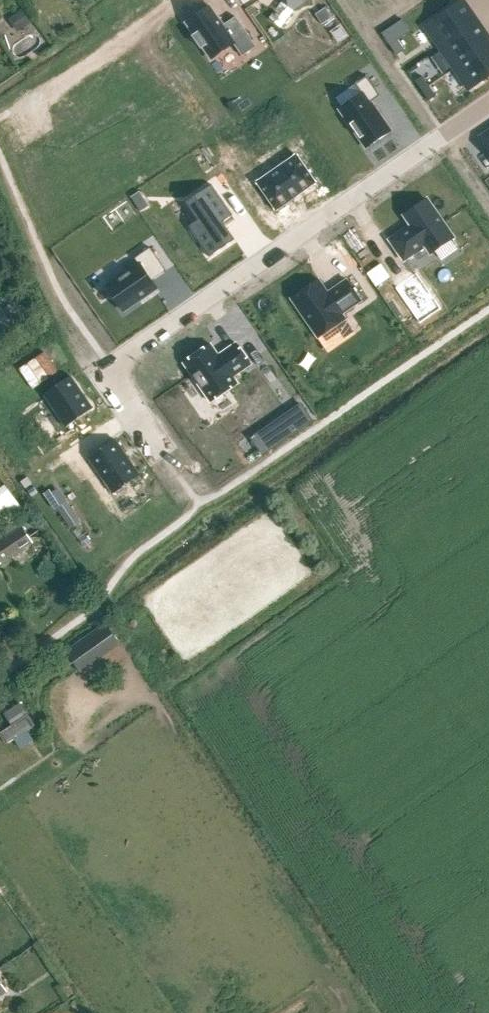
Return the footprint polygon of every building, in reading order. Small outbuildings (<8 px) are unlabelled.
[(281,1),(282,2),(269,18),(281,28),(294,11),(306,3),(305,0),(280,0),(281,1)] [(463,0),(426,26),(440,48),(478,22),(463,0)] [(322,25),(333,18),(326,8),(315,14),(322,25)] [(202,48),(204,47),(212,59),(234,44),(243,57),(257,47),(236,17),(223,26),(212,10),(204,16),(202,12),(187,23),(195,35),(193,36),(202,48)] [(403,20),(383,34),(390,44),(397,55),(404,50),(397,40),(411,31),(403,20)] [(440,48),(455,69),(488,45),(488,38),(478,22),(440,48)] [(455,69),(470,90),(488,77),(488,45),(455,69)] [(362,94),(340,109),(367,148),(391,131),(371,103),(381,96),(367,76),(355,84),(362,94)] [(422,76),(415,81),(422,91),(429,86),(422,76)] [(429,86),(422,91),(429,101),(436,96),(429,86)] [(480,138),(488,151),(488,132),(480,138)] [(258,181),(257,182),(258,184),(258,183),(276,209),(275,209),(276,211),(278,210),(278,209),(315,184),(317,183),(316,181),(315,182),(298,156),(297,155),(296,156),(258,181)] [(212,184),(186,203),(198,220),(188,227),(209,257),(235,239),(223,222),(233,215),(212,184)] [(150,206),(140,191),(131,197),(141,212),(150,206)] [(411,225),(390,240),(404,261),(426,246),(431,254),(454,238),(427,199),(404,215),(411,225)] [(138,263),(106,286),(124,311),(157,288),(152,281),(166,271),(150,248),(135,258),(138,263)] [(381,264),(369,272),(378,286),(390,277),(381,264)] [(416,272),(394,287),(420,324),(442,309),(416,272)] [(17,292),(10,279),(0,285),(0,303),(17,292)] [(319,279),(291,299),(318,338),(346,319),(343,314),(361,301),(347,280),(328,292),(319,279)] [(238,383),(233,377),(251,364),(236,343),(218,355),(211,344),(184,363),(211,402),(238,383)] [(71,377),(45,395),(66,426),(93,407),(71,377)] [(301,404),(268,427),(279,443),(312,420),(301,404)] [(116,440),(89,459),(113,493),(140,474),(116,440)] [(0,491),(0,505),(9,517),(21,508),(5,487),(0,491)] [(16,520),(0,531),(0,560),(29,540),(16,520)] [(77,600),(73,595),(74,582),(66,586),(66,587),(67,589),(64,598),(63,599),(68,606),(77,600)] [(79,669),(119,641),(106,623),(66,651),(79,669)]
